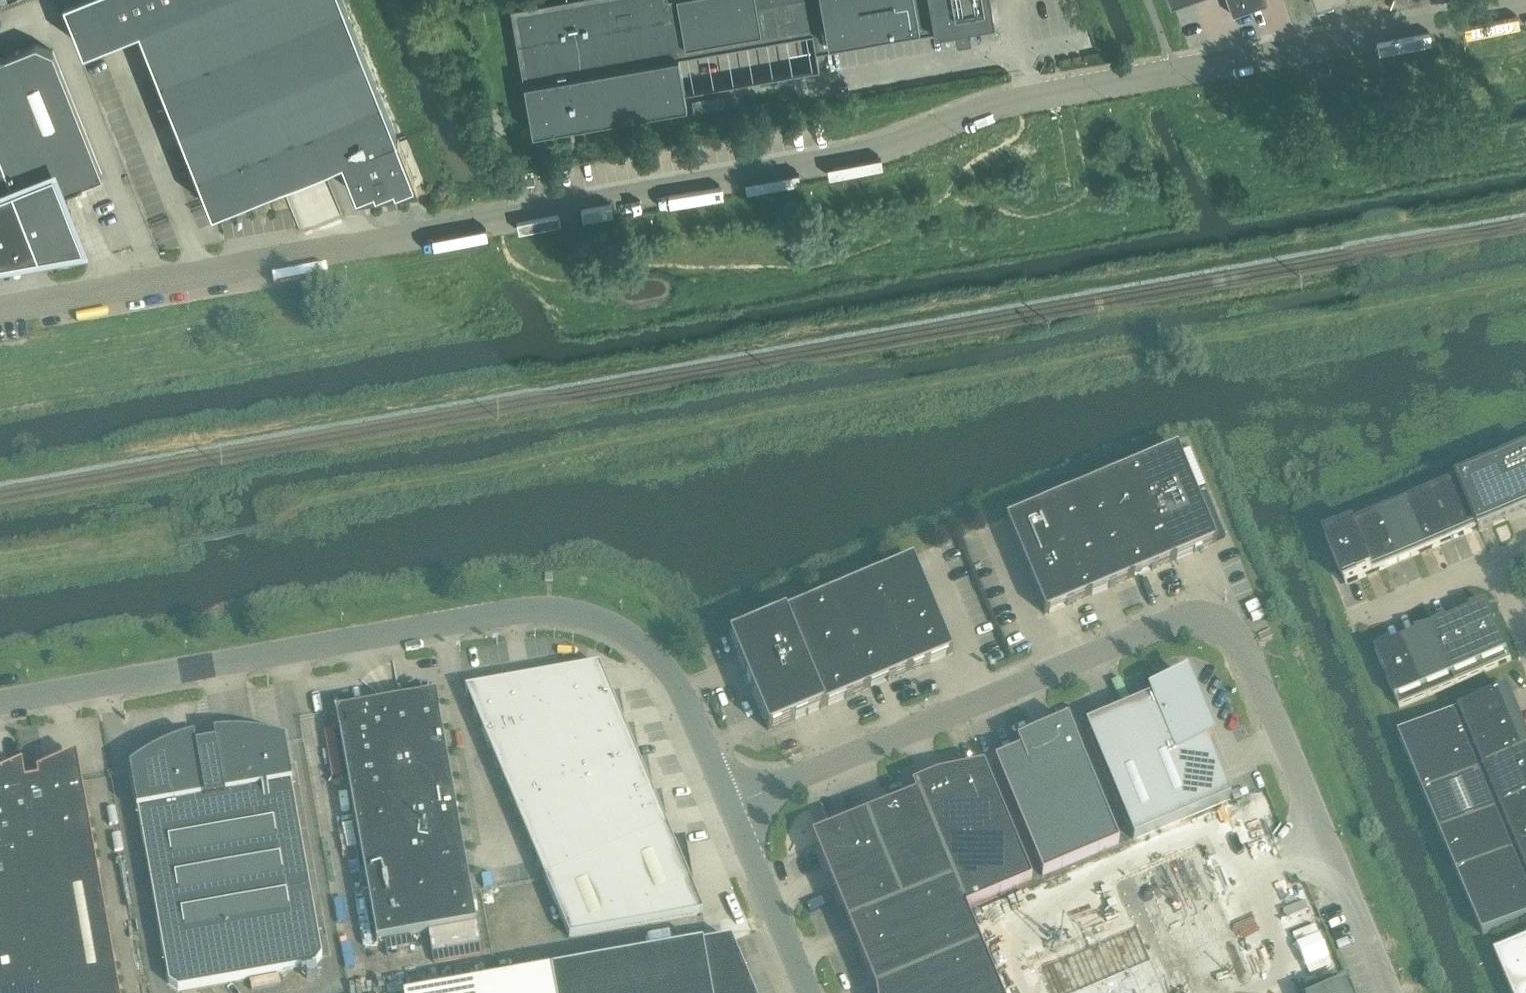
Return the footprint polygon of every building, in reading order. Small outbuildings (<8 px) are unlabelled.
[(83,44),(83,45),(139,23),(210,201),(212,205),(280,178),(281,178),(321,162),(322,161),(341,154),(357,192),(417,184),(415,179),(399,138),(344,0),(65,0),(83,44)] [(511,6),(533,131),(687,103),(685,90),(820,67),(816,49),(831,46),(831,47),(832,47),(832,46),(850,43),(850,44),(851,44),(851,42),(870,39),(870,40),(871,40),(871,39),(890,36),(890,37),(891,37),(891,35),(909,32),(910,33),(911,33),(910,32),(929,29),(929,30),(954,26),(957,40),(971,37),(970,30),(976,29),(975,22),(991,19),(994,19),(991,0),(545,0),(511,6)] [(1233,14),(1268,1),(1267,0),(1228,0),(1233,14)] [(0,56),(0,154),(38,249),(83,241),(62,189),(103,173),(53,49),(36,42),(0,56)] [(723,91),(692,96),(694,108),(726,103),(723,91)] [(38,249),(0,154),(0,256),(38,249)] [(1176,450),(1133,468),(1173,562),(1216,544),(1176,450)] [(1326,540),(1345,586),(1478,530),(1480,534),(1525,514),(1525,456),(1326,540)] [(1133,468),(1091,486),(1130,580),(1173,562),(1133,468)] [(1091,486),(1049,504),(1068,551),(1088,597),(1130,580),(1091,486)] [(1006,522),(1025,569),(1068,551),(1049,504),(1006,522)] [(1068,551),(1025,569),(1045,616),(1088,597),(1068,551)] [(912,561),(869,579),(885,617),(928,598),(912,561)] [(869,579),(827,597),(866,690),(909,672),(885,617),(869,579)] [(827,597),(785,615),(824,708),(866,690),(827,597)] [(952,654),(928,598),(885,617),(909,672),(952,654)] [(1472,614),(1460,619),(1483,674),(1511,662),(1499,633),(1498,633),(1495,626),(1496,626),(1488,606),(1471,610),(1472,614)] [(824,708),(785,615),(729,638),(768,732),(824,708)] [(1446,621),(1432,630),(1456,686),(1483,674),(1460,619),(1448,624),(1446,621)] [(1416,637),(1405,642),(1428,698),(1456,686),(1432,630),(1415,634),(1416,637)] [(1428,698),(1405,642),(1392,647),(1390,644),(1376,654),(1384,673),(1385,673),(1388,680),(1387,680),(1399,710),(1428,698)] [(489,747),(540,725),(611,696),(611,695),(599,667),(505,684),(505,682),(492,684),(492,686),(465,691),(467,697),(474,713),(473,713),(476,722),(478,721),(489,747)] [(1211,739),(1185,678),(1151,693),(1153,697),(1085,726),(1133,840),(1230,800),(1205,741),(1211,739)] [(1460,712),(1399,737),(1424,797),(1465,780),(1448,741),(1469,732),(1469,731),(1508,714),(1514,712),(1507,694),(1506,692),(1481,703),(1475,706),(1465,710),(1460,712)] [(540,725),(554,759),(625,729),(619,694),(611,695),(611,696),(540,725)] [(339,734),(376,943),(477,925),(436,696),(335,714),(339,734)] [(1448,741),(1465,780),(1485,772),(1493,792),(1514,783),(1515,784),(1525,779),(1525,740),(1525,737),(1522,730),(1521,728),(1519,723),(1516,717),(1514,712),(1508,714),(1469,731),(1469,732),(1448,741)] [(994,763),(1042,878),(1118,846),(1067,723),(1016,744),(1020,753),(994,763)] [(488,748),(502,781),(554,759),(540,725),(489,747),(488,748)] [(554,759),(568,792),(639,762),(633,727),(625,729),(554,759)] [(129,770),(136,812),(138,812),(169,985),(178,991),(315,967),(322,958),(291,785),(292,785),(284,742),(277,740),(271,739),(264,737),(255,736),(246,735),(237,734),(232,734),(223,735),(213,735),(215,746),(196,750),(194,739),(180,743),(167,748),(154,754),(142,761),(130,769),(129,770)] [(19,863),(20,867),(27,904),(34,945),(41,986),(42,992),(119,992),(81,781),(80,776),(80,775),(79,775),(76,757),(36,775),(38,783),(25,785),(24,785),(37,860),(19,863)] [(502,781),(515,814),(568,792),(554,759),(502,781)] [(568,792),(582,825),(653,795),(647,760),(639,762),(568,792)] [(19,863),(37,860),(24,785),(25,785),(22,767),(0,777),(0,867),(19,863)] [(952,881),(965,910),(1031,882),(983,768),(936,778),(912,788),(915,797),(952,881)] [(1424,797),(1441,837),(1523,803),(1525,802),(1525,779),(1515,784),(1514,783),(1493,792),(1485,772),(1465,780),(1424,797)] [(515,814),(529,847),(582,825),(568,792),(515,814)] [(582,825),(596,858),(667,829),(667,828),(661,794),(653,795),(582,825)] [(847,925),(875,991),(980,947),(965,910),(952,881),(915,797),(869,816),(905,901),(847,925)] [(1441,837),(1458,877),(1498,860),(1518,852),(1510,832),(1525,825),(1525,802),(1523,803),(1441,837)] [(811,840),(847,925),(905,901),(869,816),(811,840)] [(543,880),(544,880),(596,858),(582,825),(529,847),(543,880)] [(1498,860),(1515,900),(1525,895),(1525,825),(1510,832),(1518,852),(1498,860)] [(596,858),(544,880),(569,938),(703,914),(700,907),(693,890),(684,841),(673,843),(667,829),(596,858)] [(1186,855),(1144,873),(1146,878),(1120,889),(1136,927),(1150,960),(1071,992),(1245,992),(1186,855)] [(1458,877),(1483,937),(1525,919),(1525,895),(1515,900),(1498,860),(1458,877)] [(27,904),(20,867),(19,863),(0,867),(0,909),(27,904)] [(34,945),(27,904),(0,909),(0,951),(34,945)] [(555,992),(752,992),(731,942),(551,974),(555,992)] [(1495,955),(1511,992),(1525,992),(1525,942),(1495,955)] [(41,986),(34,945),(0,951),(0,992),(1,992),(41,986)] [(875,991),(875,992),(1000,992),(980,947),(875,991)] [(446,992),(555,992),(551,974),(446,992)] [(1322,992),(1350,992),(1345,983),(1322,992)]
